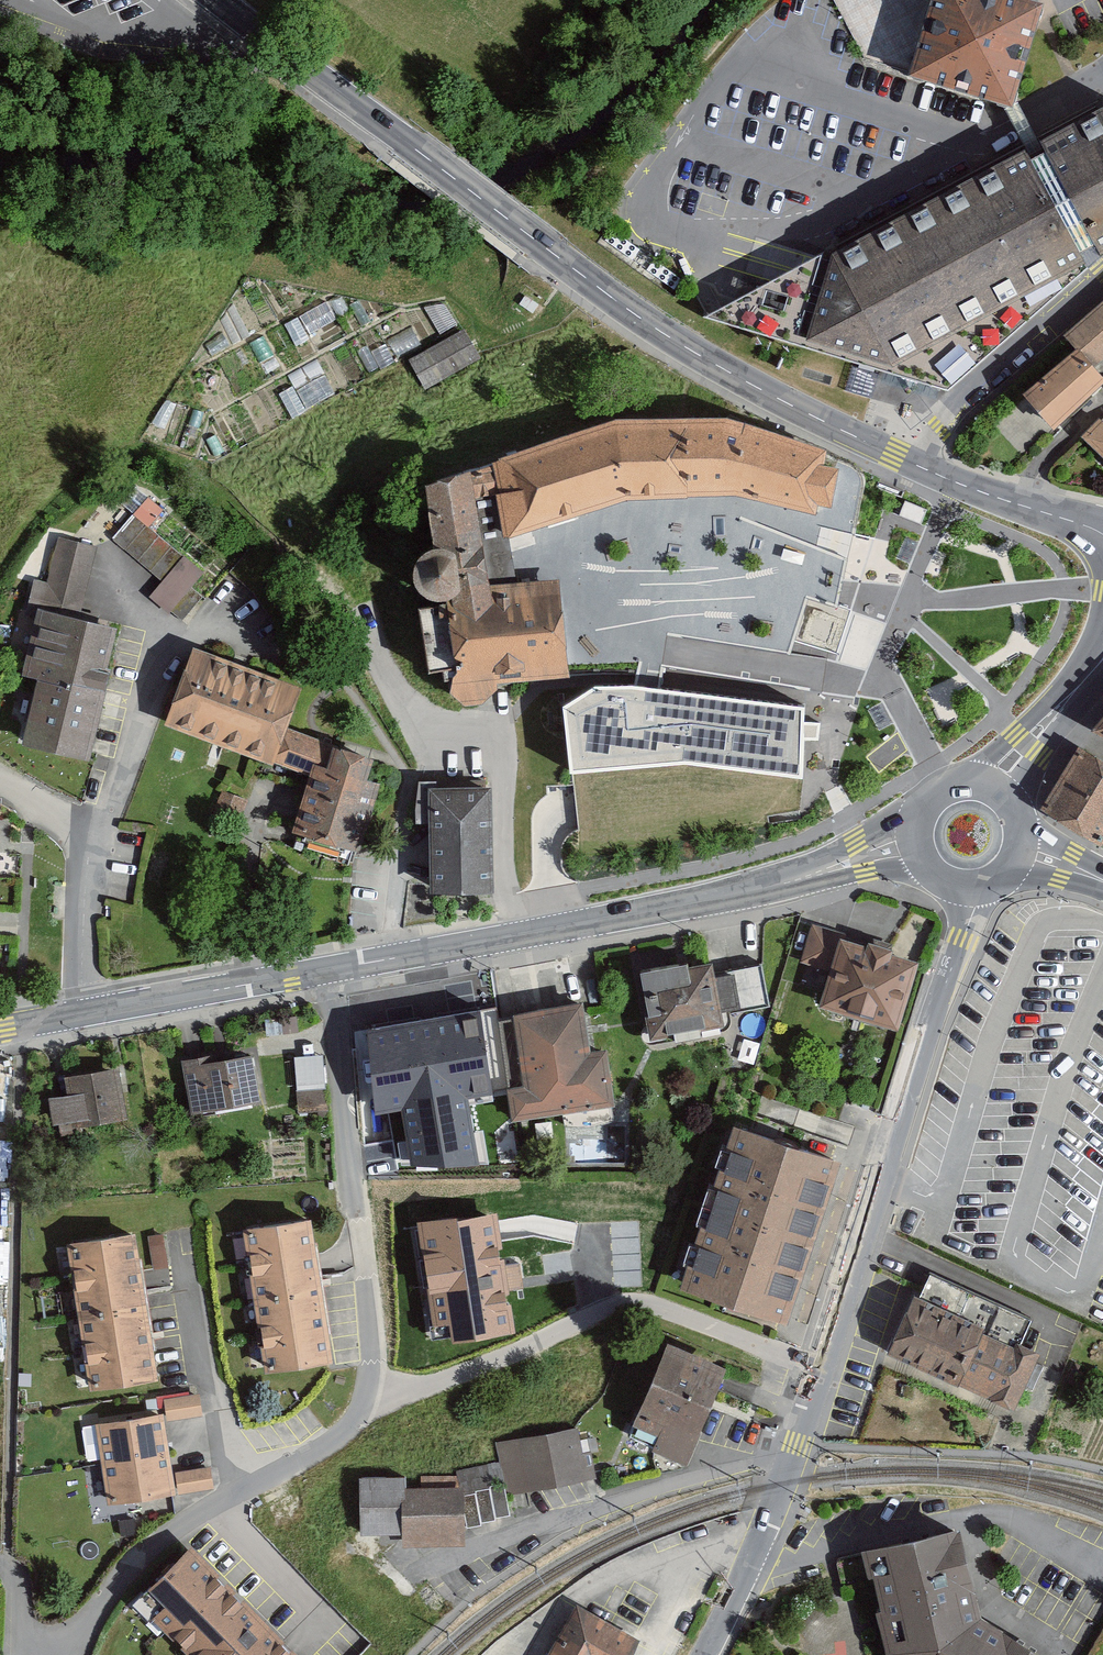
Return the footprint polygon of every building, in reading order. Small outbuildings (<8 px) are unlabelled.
[(849,31),(858,48),(864,61),(1001,103),(1011,105),(1011,104),(1015,91),(1034,28),(1035,23),(1041,4),(1027,0),(833,0),(849,31)] [(1102,255),(1102,107),(1040,141),(1046,152),(1038,156),(1031,160),(1025,149),(827,253),(736,300),(727,305),(712,313),(708,315),(704,317),(880,369),(911,379),(940,387),(948,390),(1088,268),(1080,253),(1087,250),(1095,245),(1101,256),(1102,255)] [(446,303),(423,307),(438,334),(457,324),(446,303)] [(1077,349),(1080,348),(1095,367),(1102,360),(1102,305),(1066,338),(1077,349)] [(462,327),(408,359),(424,387),(479,355),(462,327)] [(1025,393),(1055,430),(1102,384),(1102,377),(1095,367),(1080,348),(1077,349),(1025,393)] [(426,485),(434,553),(428,555),(423,557),(417,563),(413,571),(412,575),(411,580),(413,589),(417,596),(420,599),(424,602),(432,606),(441,607),(419,610),(428,673),(461,668),(462,672),(459,675),(456,678),(454,682),(453,687),(454,692),(456,697),(459,701),(464,704),(469,705),(475,704),(480,702),(484,698),(496,686),(496,681),(569,675),(569,672),(568,664),(566,647),(558,582),(519,584),(515,566),(508,537),(520,533),(626,499),(739,496),(814,512),(817,501),(831,504),(837,472),(824,468),(827,453),(726,420),(616,422),(494,462),(426,485)] [(1085,438),(1102,456),(1102,421),(1085,438)] [(149,498),(134,516),(148,527),(163,510),(149,498)] [(905,501),(899,515),(921,524),(927,509),(905,501)] [(148,527),(134,516),(114,539),(164,581),(152,594),(183,620),(202,597),(192,588),(203,574),(148,527)] [(80,611),(96,547),(59,538),(47,583),(35,580),(25,616),(38,619),(39,612),(96,627),(99,616),(80,611)] [(96,627),(39,612),(38,619),(23,675),(40,679),(23,744),(87,760),(90,751),(110,670),(105,669),(115,632),(96,627)] [(263,758),(275,762),(286,730),(301,690),(194,651),(184,680),(168,724),(213,740),(224,744),(263,758)] [(595,689),(563,709),(567,740),(572,774),(684,764),(803,779),(802,741),(819,740),(820,724),(802,724),(802,709),(659,692),(661,681),(663,666),(641,662),(639,672),(638,678),(636,688),(595,689)] [(1093,731),(1102,736),(1102,719),(1093,731)] [(275,762),(313,777),(316,766),(328,770),(335,748),(286,730),(275,762)] [(1080,747),(1044,808),(1102,842),(1102,760),(1080,747)] [(365,780),(371,759),(335,748),(328,770),(316,766),(313,777),(295,834),(355,853),(378,784),(365,780)] [(492,893),(491,788),(484,788),(484,782),(419,782),(416,824),(429,823),(430,893),(492,893)] [(247,800),(222,790),(213,812),(238,822),(247,800)] [(840,940),(845,942),(847,935),(811,925),(800,963),(830,972),(840,940)] [(819,1011),(894,1033),(915,962),(879,952),(845,942),(840,940),(830,972),(819,1011)] [(680,964),(639,971),(651,1038),(722,1025),(720,1015),(769,1006),(762,966),(682,979),(680,964)] [(581,1007),(512,1018),(523,1089),(509,1091),(514,1121),(614,1105),(612,1093),(606,1056),(596,1058),(589,1059),(581,1007)] [(493,1094),(480,1011),(363,1030),(376,1112),(401,1108),(412,1167),(479,1166),(468,1098),(493,1094)] [(297,1016),(265,1019),(266,1035),(269,1035),(298,1033),(297,1016)] [(297,1107),(326,1106),(325,1051),(296,1051),(297,1107)] [(261,1103),(252,1057),(215,1065),(213,1058),(197,1061),(185,1063),(195,1116),(261,1103)] [(121,1089),(118,1071),(67,1079),(70,1097),(63,1098),(50,1100),(54,1126),(74,1122),(75,1127),(125,1119),(121,1089)] [(716,1299),(784,1321),(836,1163),(733,1130),(681,1287),(716,1299)] [(493,1215),(416,1227),(432,1327),(450,1324),(452,1337),(452,1342),(511,1333),(505,1290),(504,1285),(500,1258),(497,1241),(495,1231),(494,1221),(493,1215)] [(314,1254),(309,1222),(244,1232),(265,1368),(266,1373),(329,1363),(330,1363),(317,1276),(316,1266),(314,1254)] [(137,1271),(132,1235),(71,1244),(93,1387),(154,1378),(139,1281),(137,1271)] [(887,1341),(954,1371),(974,1326),(924,1303),(925,1299),(909,1292),(887,1341)] [(1018,1400),(1041,1349),(1023,1341),(1020,1347),(974,1326),(954,1371),(1018,1400)] [(724,1370),(669,1348),(637,1428),(657,1436),(651,1453),(686,1466),(719,1382),(724,1370)] [(199,1394),(164,1399),(168,1421),(202,1416),(199,1394)] [(171,1495),(173,1494),(161,1416),(99,1425),(105,1463),(111,1504),(171,1495)] [(578,1424),(499,1440),(510,1491),(597,1473),(593,1456),(585,1457),(578,1424)] [(210,1468),(176,1473),(179,1495),(214,1490),(210,1468)] [(465,1488),(405,1487),(404,1532),(404,1538),(464,1539),(465,1488)] [(134,1519),(119,1521),(121,1537),(137,1535),(134,1519)] [(861,1553),(870,1580),(875,1579),(882,1611),(878,1612),(888,1654),(1029,1654),(977,1622),(955,1529),(861,1553)] [(189,1553),(150,1591),(166,1607),(154,1620),(166,1632),(188,1654),(290,1654),(286,1652),(189,1553)] [(639,1644),(631,1639),(608,1626),(587,1613),(578,1608),(551,1654),(633,1654),(639,1644)]
